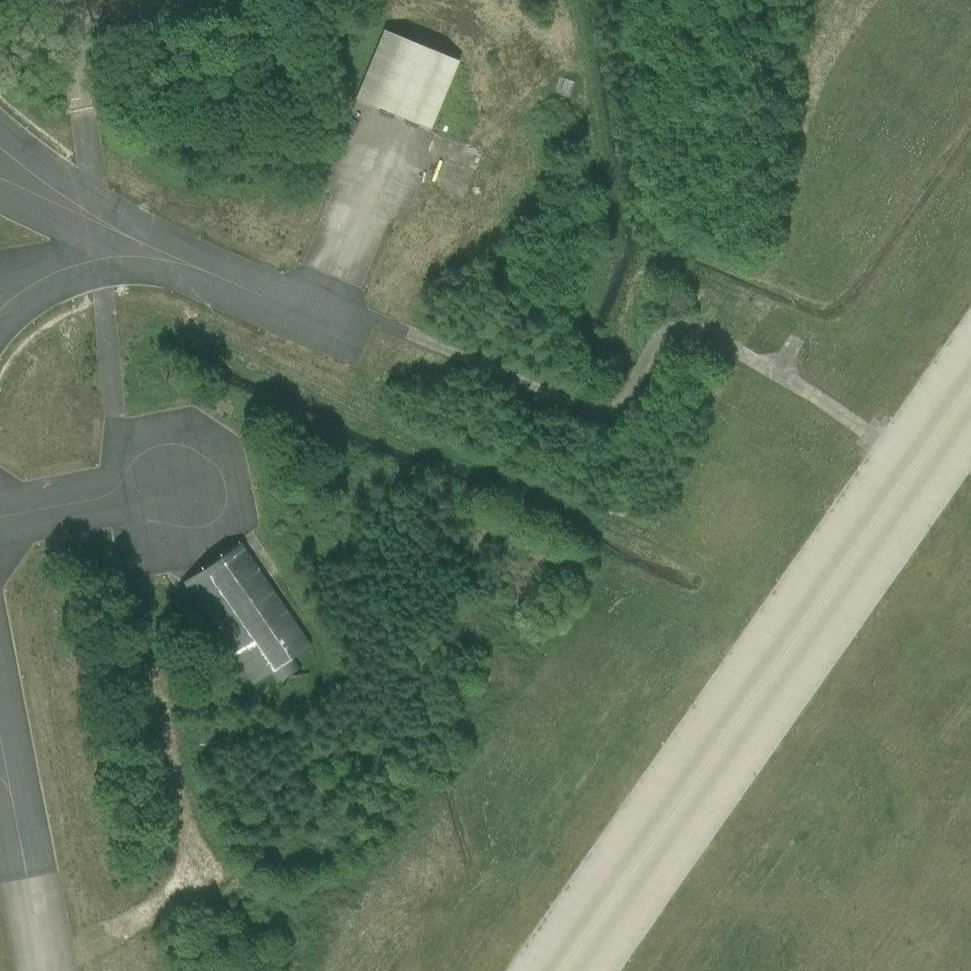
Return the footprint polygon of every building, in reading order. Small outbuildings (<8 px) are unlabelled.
[(355,98),(430,129),(458,61),(383,30),(355,98)] [(265,133),(270,141),(276,138),(272,130),(265,133)] [(182,582),(191,596),(252,685),(268,673),(276,685),(301,668),(293,656),(310,645),(267,582),(240,543),(182,582)]
